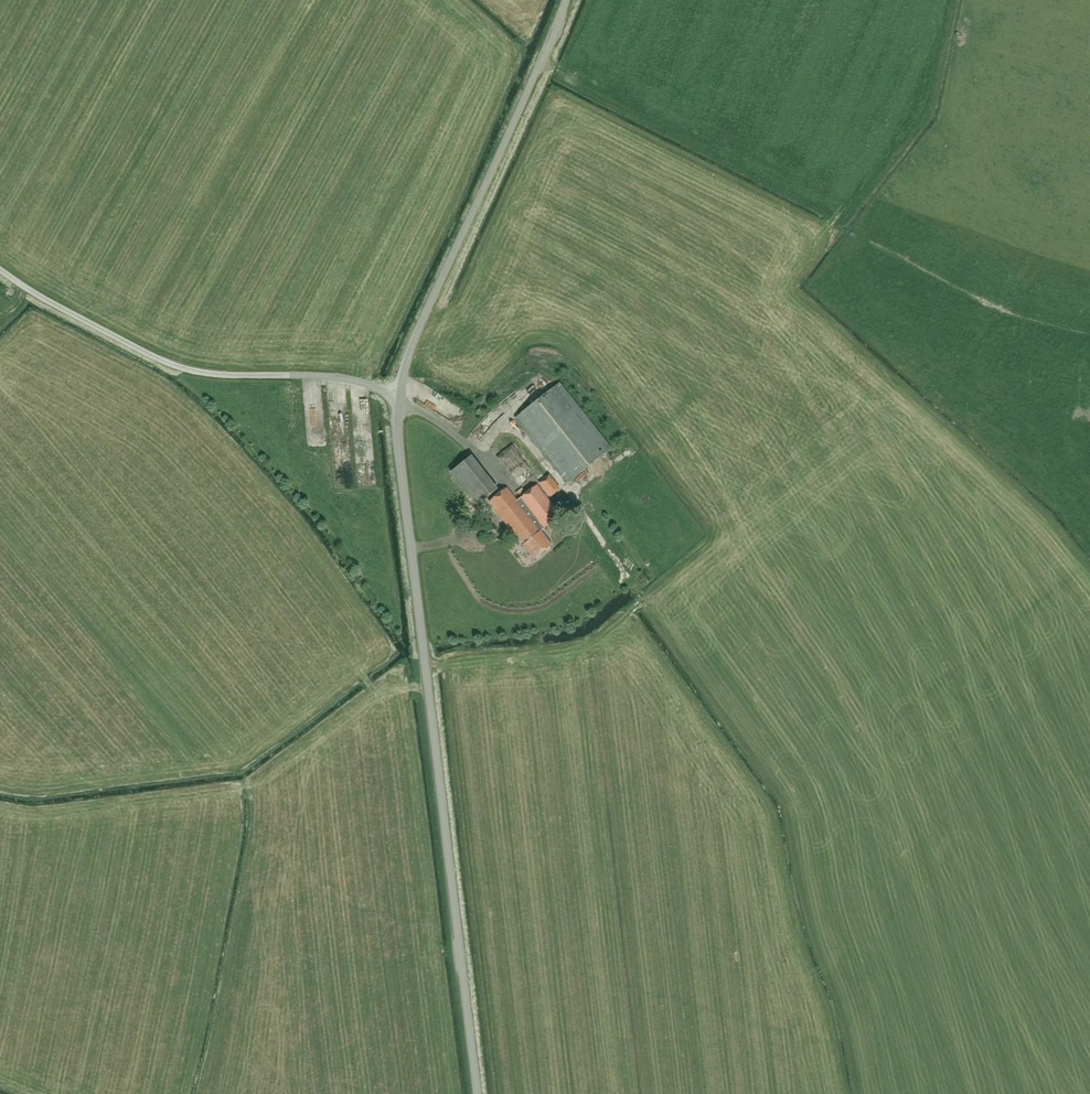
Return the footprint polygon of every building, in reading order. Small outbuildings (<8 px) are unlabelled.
[(302,394),(313,394),(313,382),(302,382),(302,394)] [(515,417),(566,483),(611,448),(559,382),(515,417)] [(313,396),(303,396),(304,415),(314,414),(313,396)] [(357,407),(358,481),(369,481),(368,407),(357,407)] [(321,409),(314,409),(314,418),(305,418),(305,441),(313,441),(313,443),(321,443),(321,409)] [(332,443),(332,456),(343,457),(344,444),(332,443)] [(515,479),(530,468),(512,444),(497,456),(515,479)] [(477,505),(498,488),(472,455),(451,472),(477,505)] [(550,496),(560,489),(549,474),(539,482),(550,496)] [(507,487),(489,501),(534,559),(552,545),(541,531),(561,516),(537,484),(517,499),(507,487)]
